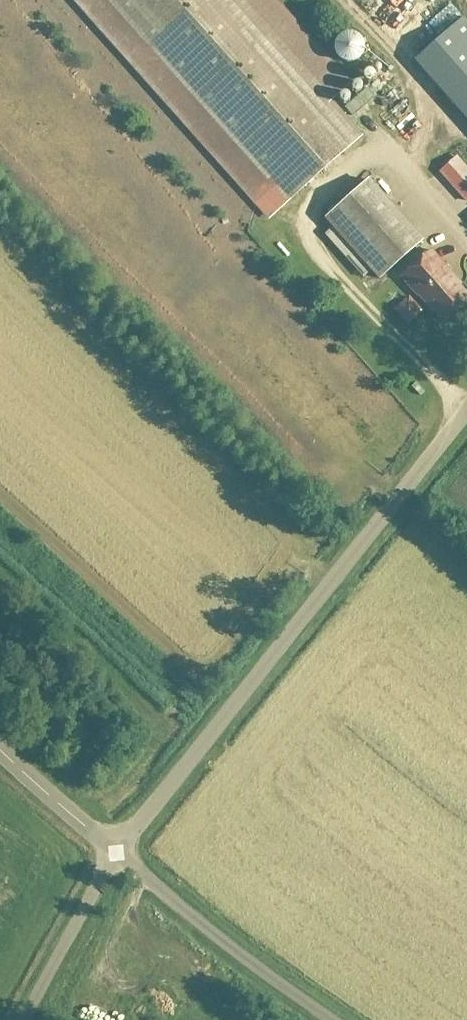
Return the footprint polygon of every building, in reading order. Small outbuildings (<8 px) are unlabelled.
[(275,0),(107,0),(289,205),(362,140),(329,103),(350,85),(275,0)] [(369,59),(351,39),(330,58),(348,77),(369,59)] [(433,186),(447,215),(466,205),(466,177),(453,148),(426,161),(437,184),(433,186)] [(369,185),(324,224),(379,288),(424,249),(369,185)] [(455,284),(455,281),(432,255),(403,281),(420,299),(444,326),(466,305),(466,297),(455,284)]
